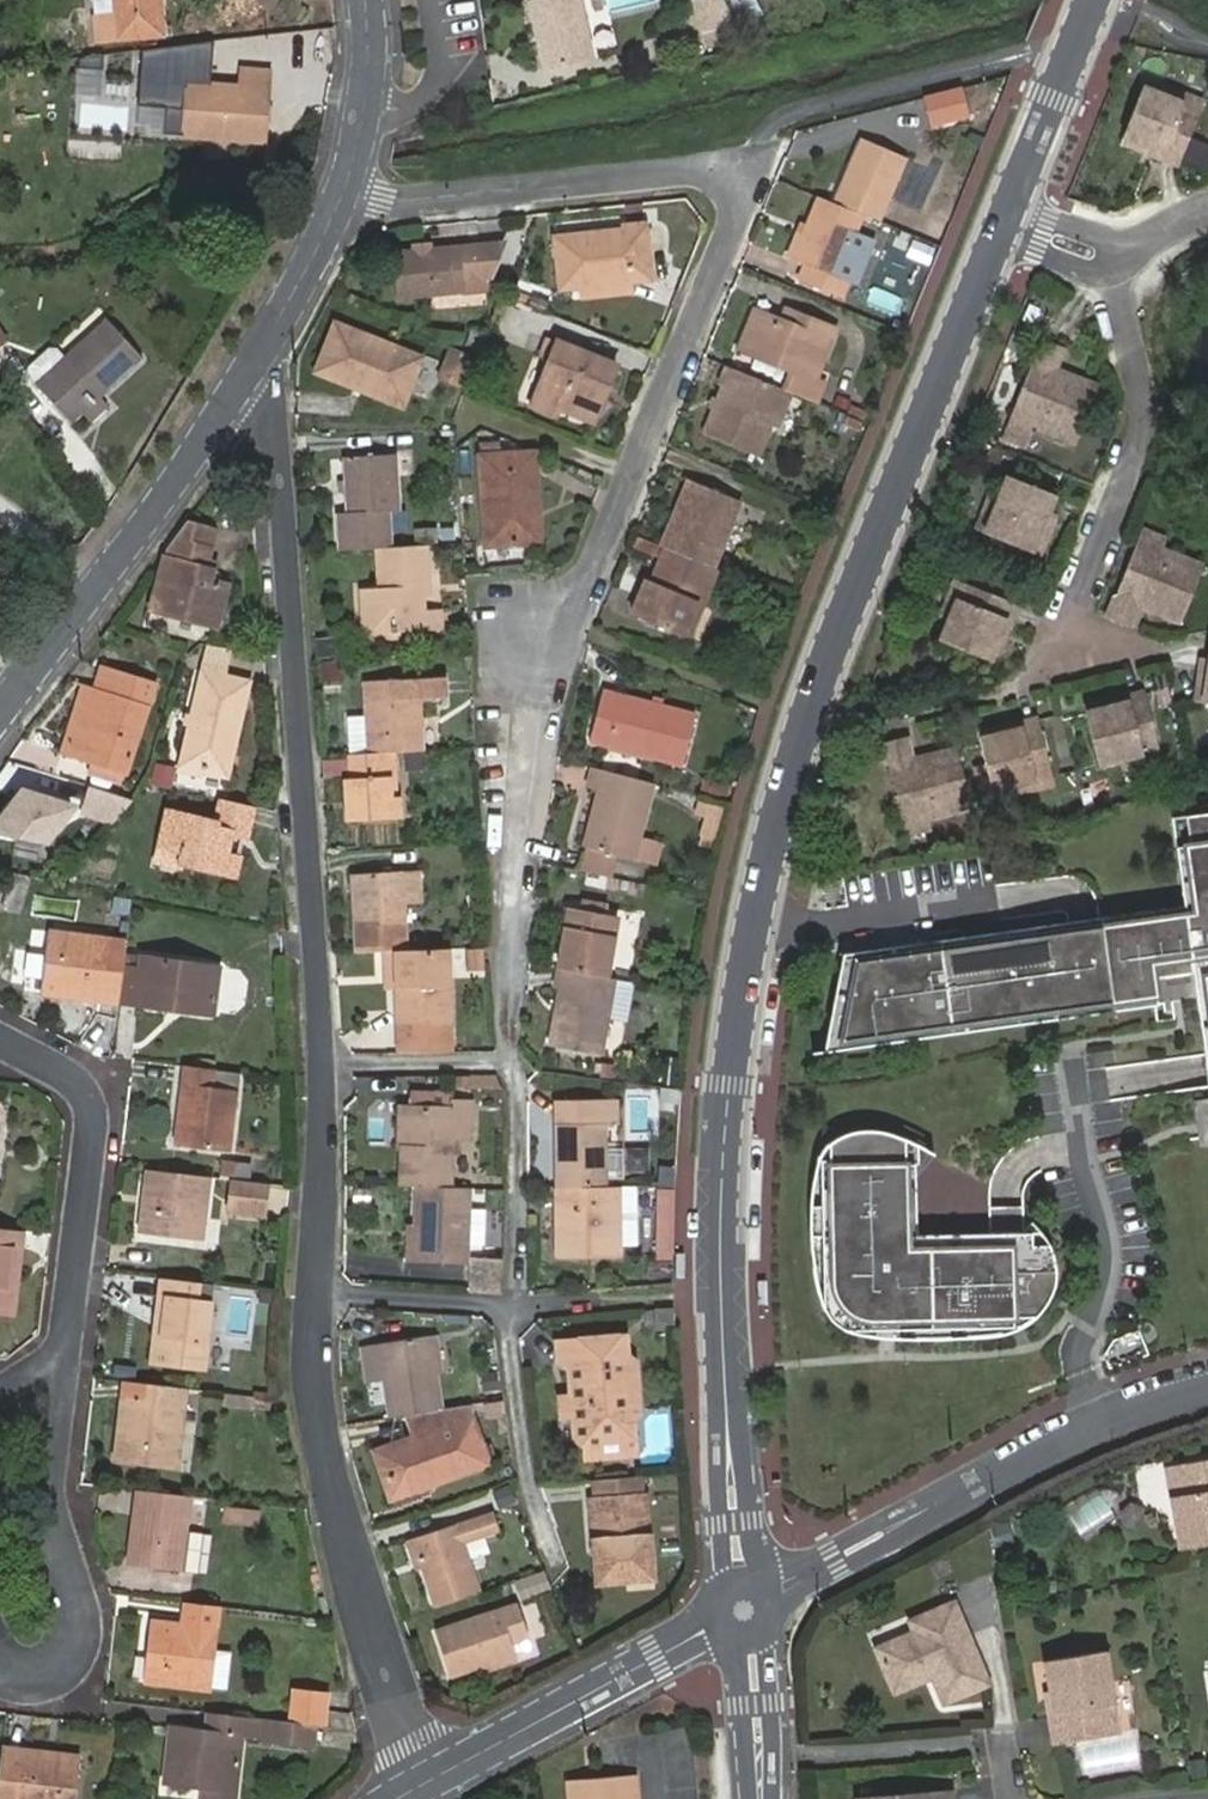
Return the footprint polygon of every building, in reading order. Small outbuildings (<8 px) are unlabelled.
[(113,17),(102,18),(104,40),(155,37),(154,15),(160,14),(159,0),(112,0),(113,17)] [(538,72),(592,60),(579,0),(523,0),(538,72)] [(701,45),(732,38),(724,0),(691,0),(701,45)] [(166,104),(162,136),(250,145),(254,114),(266,116),(271,73),(244,70),(240,93),(188,88),(186,106),(166,104)] [(1179,160),(1201,104),(1190,99),(1165,90),(1143,81),(1124,129),(1154,142),(1152,149),(1179,160)] [(1165,90),(1190,99),(1201,104),(1205,96),(1168,82),(1165,90)] [(937,122),(965,116),(962,101),(933,107),(937,122)] [(262,145),(266,116),(254,114),(250,145),(262,145)] [(1121,137),(1152,149),(1154,142),(1124,129),(1121,137)] [(862,212),(877,217),(903,148),(862,133),(835,201),(862,212)] [(835,201),(820,195),(806,232),(797,257),(808,262),(802,279),(842,293),(849,276),(839,272),(862,212),(835,201)] [(581,286),(629,281),(650,279),(644,226),(553,237),(560,289),(581,286)] [(790,254),(797,257),(806,232),(800,230),(790,254)] [(500,242),(479,244),(482,274),(490,274),(500,242)] [(482,274),(479,244),(391,253),(396,296),(462,289),(461,276),(482,274)] [(461,276),(462,289),(484,287),(482,274),(461,276)] [(629,292),(629,281),(581,286),(582,297),(629,292)] [(896,314),(902,296),(870,286),(864,305),(896,314)] [(792,325),(796,314),(785,309),(781,320),(792,325)] [(792,390),(816,399),(824,379),(816,375),(835,329),(796,314),(792,325),(781,320),(756,310),(742,344),(795,365),(786,388),(792,390)] [(37,386),(70,422),(99,394),(141,356),(108,318),(65,360),(58,352),(51,352),(32,369),(31,377),(38,384),(37,386)] [(325,368),(342,326),(335,323),(313,373),(360,391),(362,384),(325,368)] [(419,355),(342,326),(325,368),(362,384),(360,391),(400,407),(419,355)] [(9,342),(0,331),(0,349),(9,342)] [(598,380),(607,383),(614,364),(548,336),(539,356),(548,359),(530,403),(554,414),(558,405),(584,416),(598,380)] [(1044,338),(1014,415),(1038,425),(1080,442),(1101,387),(1059,369),(1067,347),(1044,338)] [(433,380),(460,389),(471,355),(445,346),(433,380)] [(786,388),(733,367),(707,431),(759,452),(772,422),(778,424),(792,390),(786,388)] [(593,419),(607,383),(598,380),(584,416),(593,419)] [(99,394),(82,411),(90,419),(107,403),(99,394)] [(1038,425),(1014,415),(1011,424),(1035,433),(1038,425)] [(479,455),(484,543),(531,541),(530,509),(537,509),(533,452),(479,455)] [(334,513),(336,550),(377,548),(387,547),(385,511),(394,511),(391,455),(341,457),(344,513),(334,513)] [(688,478),(677,508),(687,512),(699,483),(688,478)] [(1005,494),(988,534),(1042,556),(1051,532),(1043,529),(1050,513),(1056,497),(1011,479),(1005,494)] [(677,508),(662,546),(666,548),(714,567),(741,501),(699,483),(687,512),(677,508)] [(980,530),(988,534),(1005,494),(996,490),(980,530)] [(1043,529),(1051,532),(1058,517),(1050,513),(1043,529)] [(186,522),(168,549),(156,589),(152,606),(218,625),(226,590),(227,581),(213,577),(217,560),(216,559),(208,557),(215,528),(186,522)] [(1145,533),(1141,541),(1166,551),(1169,542),(1145,533)] [(1141,541),(1110,619),(1133,628),(1143,604),(1186,621),(1207,567),(1166,551),(1141,541)] [(387,547),(377,548),(379,588),(360,589),(363,628),(389,627),(390,633),(435,629),(434,609),(421,610),(420,596),(419,583),(426,582),(424,545),(387,547)] [(704,605),(719,569),(714,567),(666,548),(653,582),(648,580),(634,614),(684,636),(698,602),(704,605)] [(941,617),(951,621),(966,585),(957,582),(941,617)] [(966,585),(951,621),(942,644),(989,662),(1002,632),(1010,635),(1021,608),(966,585)] [(698,602),(684,636),(690,638),(704,605),(698,602)] [(1002,632),(989,662),(997,666),(1010,635),(1002,632)] [(322,687),(339,686),(337,661),(321,662),(322,687)] [(117,796),(146,703),(153,680),(103,665),(96,688),(95,688),(84,684),(62,754),(92,764),(85,786),(117,796)] [(446,675),(361,682),(367,753),(393,751),(423,749),(420,700),(448,698),(446,675)] [(1203,677),(1199,705),(1207,707),(1207,678),(1203,677)] [(201,678),(182,770),(227,780),(242,710),(234,709),(239,686),(201,678)] [(606,690),(594,741),(686,765),(698,714),(606,690)] [(1117,708),(1086,716),(1099,766),(1121,761),(1158,753),(1145,695),(1115,703),(1117,708)] [(1085,710),(1086,716),(1117,708),(1115,703),(1085,710)] [(1011,735),(981,743),(994,794),(1015,789),(1053,779),(1040,721),(1011,729),(1011,735)] [(980,737),(981,743),(1011,735),(1011,729),(980,737)] [(928,820),(974,809),(959,752),(913,763),(906,740),(882,746),(902,827),(928,820)] [(396,795),(393,751),(384,753),(387,795),(396,795)] [(367,753),(350,755),(351,779),(343,781),(347,822),(396,819),(396,795),(387,795),(384,753),(367,753)] [(1158,753),(1121,761),(1124,770),(1160,761),(1158,753)] [(654,783),(596,768),(591,787),(602,790),(589,847),(658,865),(664,842),(640,836),(654,783)] [(1053,779),(1015,789),(1018,799),(1056,789),(1053,779)] [(117,796),(85,786),(78,815),(110,826),(134,801),(117,796)] [(19,787),(0,812),(0,835),(45,846),(76,805),(19,787)] [(249,841),(257,808),(219,799),(213,820),(165,809),(151,865),(182,872),(183,867),(238,880),(244,857),(232,854),(235,838),(249,841)] [(1169,821),(1186,908),(1086,922),(843,955),(824,1040),(1154,995),(1147,969),(1189,965),(1205,1070),(1207,1094),(1207,816),(1169,821)] [(928,820),(902,827),(905,836),(929,829),(928,820)] [(352,874),(358,954),(383,953),(394,952),(404,952),(401,904),(425,902),(423,870),(352,874)] [(112,913),(129,916),(132,900),(115,897),(112,913)] [(582,911),(606,915),(607,906),(584,903),(582,911)] [(571,909),(560,970),(607,979),(619,917),(606,915),(582,911),(571,909)] [(41,995),(125,1007),(131,967),(134,937),(50,926),(41,995)] [(464,971),(483,969),(481,947),(462,949),(464,971)] [(450,1024),(446,950),(404,952),(394,952),(395,991),(396,1027),(450,1024)] [(394,952),(383,953),(386,992),(395,991),(394,952)] [(131,967),(127,1004),(163,1008),(163,1003),(182,1005),(181,1009),(211,1012),(216,964),(142,957),(141,968),(131,967)] [(607,979),(560,970),(557,990),(562,991),(551,1046),(603,1056),(617,980),(607,979)] [(451,1054),(450,1024),(396,1027),(397,1056),(451,1054)] [(207,1070),(179,1066),(170,1142),(225,1148),(231,1090),(206,1086),(207,1070)] [(402,1148),(399,1188),(417,1189),(449,1189),(450,1138),(468,1138),(469,1101),(451,1101),(450,1108),(409,1107),(406,1148),(402,1148)] [(560,1105),(562,1188),(611,1187),(610,1147),(609,1103),(560,1105)] [(396,1148),(402,1148),(406,1148),(409,1107),(398,1107),(396,1148)] [(917,1237),(920,1147),(902,1135),(884,1129),(864,1130),(846,1138),(830,1156),(822,1178),(819,1222),(833,1307),(842,1322),(866,1336),(915,1344),(991,1341),(1024,1334),(1041,1317),(1052,1300),(1056,1278),(1051,1251),(1036,1232),(917,1237)] [(611,1187),(622,1187),(619,1148),(610,1147),(611,1187)] [(219,1178),(249,1175),(248,1158),(218,1161),(219,1178)] [(207,1177),(145,1171),(139,1231),(200,1238),(207,1177)] [(266,1220),(269,1184),(229,1180),(224,1215),(266,1220)] [(678,1186),(662,1185),(660,1250),(676,1251),(678,1186)] [(611,1187),(562,1188),(564,1257),(624,1255),(624,1243),(642,1244),(640,1186),(622,1187),(611,1187)] [(465,1264),(467,1190),(449,1189),(417,1189),(417,1226),(416,1262),(465,1264)] [(470,1207),(468,1245),(482,1246),(484,1208),(470,1207)] [(416,1262),(417,1226),(408,1227),(407,1262),(416,1262)] [(21,1233),(0,1230),(0,1310),(13,1311),(21,1233)] [(498,1294),(501,1257),(467,1254),(464,1291),(498,1294)] [(197,1284),(161,1280),(157,1318),(164,1320),(159,1361),(202,1365),(209,1302),(195,1300),(197,1284)] [(678,1329),(677,1308),(657,1310),(658,1329),(678,1329)] [(152,1360),(159,1361),(164,1320),(157,1318),(152,1360)] [(380,1384),(387,1420),(405,1417),(440,1412),(427,1337),(358,1348),(365,1386),(380,1384)] [(572,1361),(575,1397),(576,1415),(579,1443),(586,1448),(603,1448),(612,1438),(616,1442),(636,1440),(634,1425),(642,1418),(637,1362),(629,1357),(628,1337),(590,1340),(591,1359),(572,1361)] [(561,1361),(572,1361),(591,1359),(590,1340),(560,1343),(561,1361)] [(187,1389),(127,1383),(118,1459),(179,1466),(187,1389)] [(576,1415),(575,1397),(564,1399),(565,1416),(576,1415)] [(486,1467),(465,1408),(440,1412),(405,1417),(414,1442),(375,1456),(383,1478),(388,1475),(395,1493),(434,1479),(437,1485),(486,1467)] [(637,1455),(636,1440),(616,1442),(612,1438),(603,1448),(586,1448),(587,1460),(637,1455)] [(1166,1469),(1181,1552),(1207,1547),(1207,1461),(1166,1469)] [(388,1475),(383,1478),(390,1502),(437,1485),(434,1479),(395,1493),(388,1475)] [(643,1478),(598,1482),(600,1501),(593,1501),(597,1542),(609,1541),(611,1581),(632,1580),(655,1578),(649,1497),(644,1497),(643,1478)] [(191,1496),(139,1490),(131,1562),(183,1569),(187,1529),(191,1496)] [(257,1526),(259,1507),(221,1504),(219,1523),(257,1526)] [(410,1541),(433,1612),(479,1595),(464,1545),(497,1533),(491,1513),(410,1541)] [(206,1531),(187,1529),(183,1569),(201,1571),(206,1531)] [(609,1541),(597,1542),(600,1583),(611,1581),(609,1541)] [(544,1573),(516,1583),(522,1600),(551,1590),(544,1573)] [(656,1589),(655,1578),(632,1580),(633,1591),(656,1589)] [(219,1607),(186,1603),(183,1625),(153,1623),(146,1681),(209,1688),(219,1607)] [(937,1671),(940,1678),(951,1704),(995,1686),(960,1604),(917,1623),(921,1634),(881,1651),(901,1695),(930,1682),(929,1675),(937,1671)] [(483,1666),(513,1656),(510,1645),(527,1639),(518,1610),(436,1635),(449,1677),(483,1666)] [(212,1687),(226,1689),(229,1652),(215,1650),(212,1687)] [(1047,1667),(1052,1695),(1056,1717),(1051,1718),(1051,1719),(1058,1750),(1126,1738),(1112,1655),(1047,1667)] [(515,1663),(513,1656),(483,1666),(486,1673),(515,1663)] [(930,1682),(940,1678),(937,1671),(929,1675),(930,1682)] [(318,1725),(316,1693),(292,1689),(288,1722),(318,1725)] [(326,1693),(316,1693),(318,1725),(323,1726),(326,1693)] [(1056,1717),(1052,1695),(1047,1697),(1051,1718),(1056,1717)] [(216,1713),(204,1711),(201,1729),(213,1731),(216,1713)] [(213,1731),(201,1729),(170,1726),(162,1779),(233,1788),(240,1734),(257,1736),(260,1718),(216,1713),(213,1731)] [(2,1750),(0,1768),(0,1798),(74,1798),(79,1759),(2,1750)] [(638,1775),(630,1776),(632,1798),(640,1798),(638,1775)] [(630,1776),(570,1779),(572,1798),(632,1798),(630,1776)]
